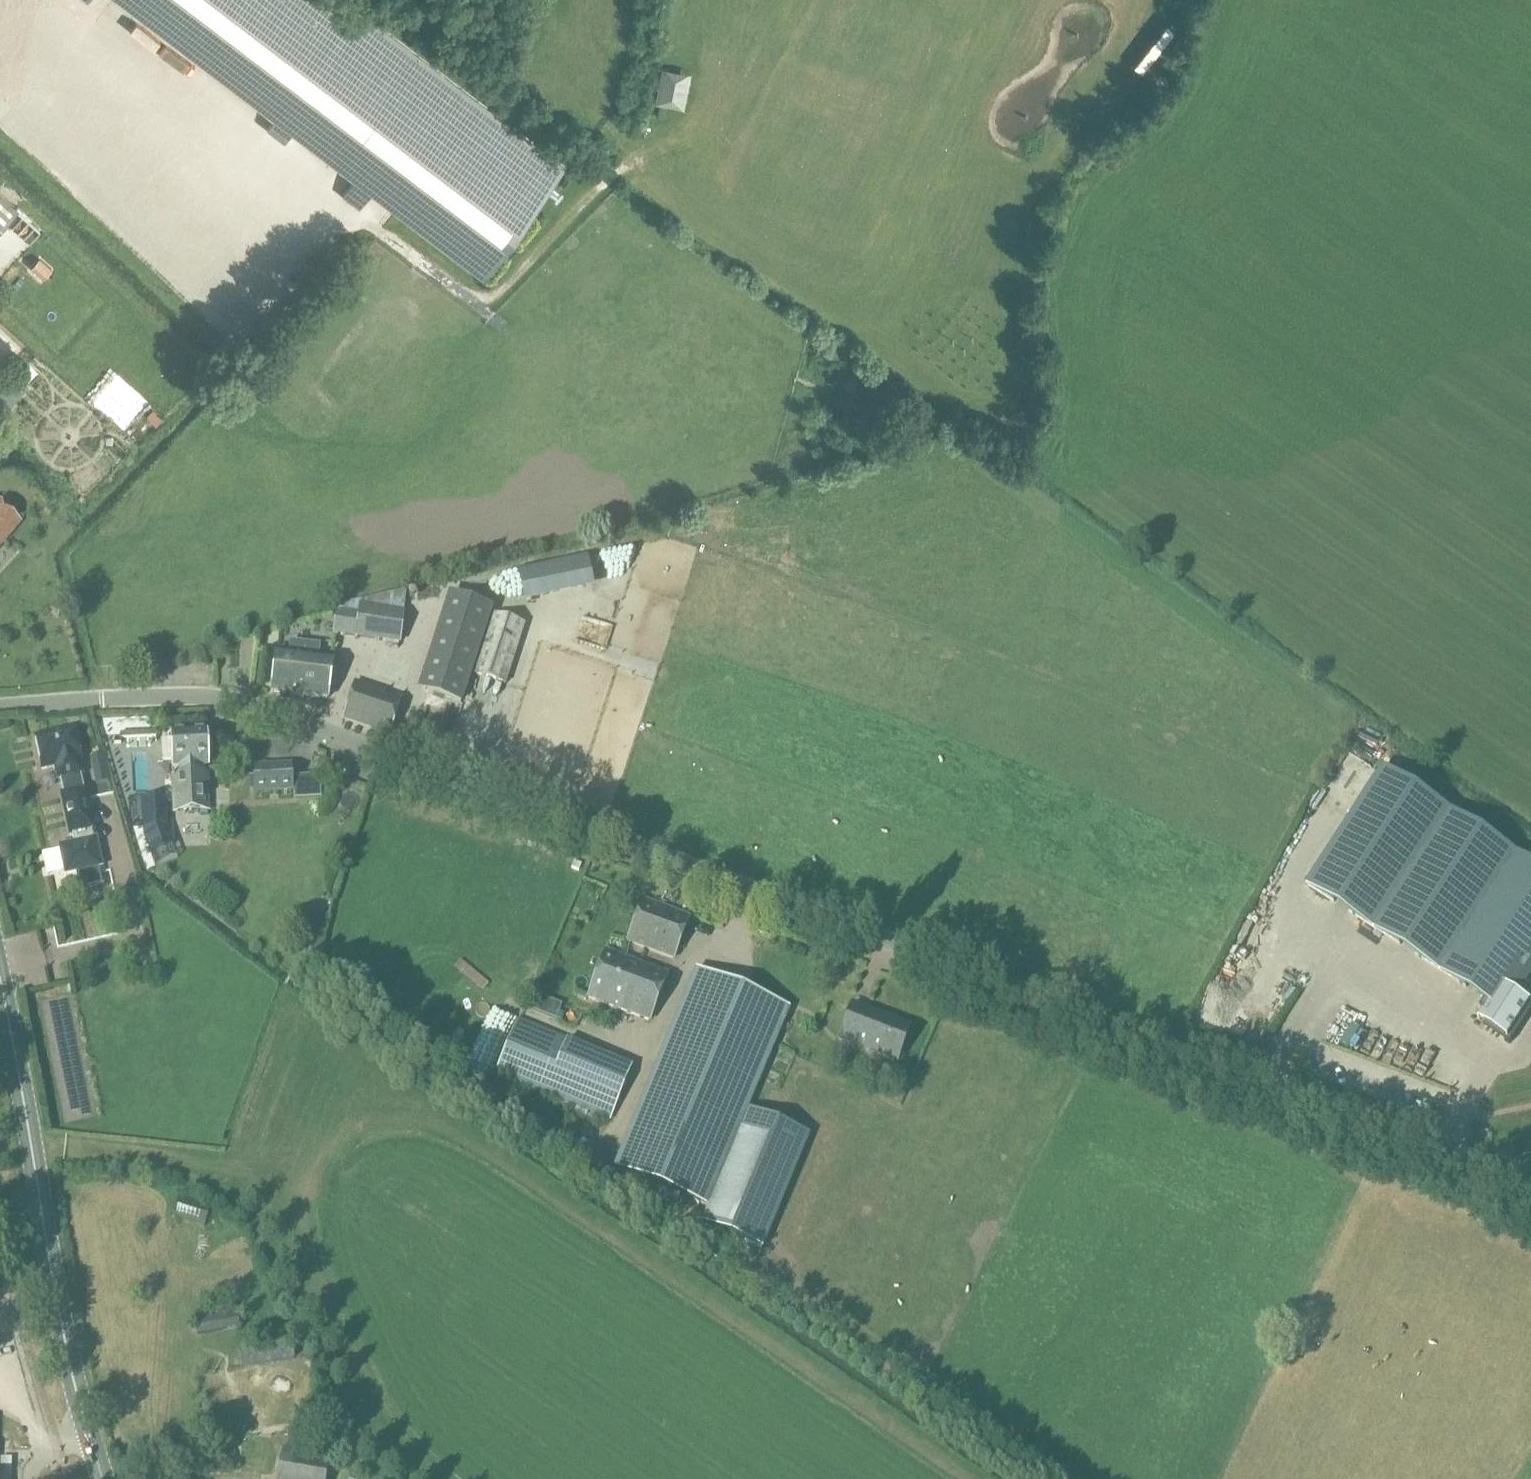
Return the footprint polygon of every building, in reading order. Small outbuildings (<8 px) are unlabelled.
[(317,0),(120,0),(483,277),(555,182),(317,0)] [(1149,46),(1169,29),(1161,19),(1141,36),(1149,46)] [(53,52),(51,35),(40,36),(42,54),(53,52)] [(17,211),(0,196),(0,230),(17,211)] [(40,259),(33,267),(45,278),(53,270),(40,259)] [(0,392),(0,403),(7,409),(29,386),(16,374),(0,392)] [(19,521),(0,505),(0,544),(19,521)] [(463,598),(432,696),(461,705),(492,608),(463,598)] [(688,620),(692,599),(684,598),(680,618),(688,620)] [(400,642),(404,615),(364,610),(363,618),(339,615),(336,633),(400,642)] [(505,684),(524,623),(492,613),(472,673),(505,684)] [(326,700),(332,659),(276,652),(271,693),(326,700)] [(392,732),(403,701),(356,684),(345,715),(392,732)] [(35,739),(41,771),(55,768),(58,780),(61,780),(65,795),(61,796),(69,833),(72,833),(74,843),(57,846),(63,875),(101,867),(95,838),(91,839),(89,830),(93,829),(85,791),(84,791),(80,775),(81,775),(78,762),(80,762),(75,738),(67,739),(66,732),(35,739)] [(172,804),(172,809),(210,808),(207,768),(203,768),(203,765),(207,765),(206,734),(168,735),(168,738),(163,738),(164,753),(169,753),(169,759),(171,759),(172,804)] [(1335,766),(1357,781),(1366,767),(1344,752),(1335,766)] [(97,783),(108,781),(104,756),(92,758),(97,783)] [(292,791),(290,765),(254,767),(254,756),(238,756),(239,778),(255,778),(256,793),(292,791)] [(1381,767),(1305,887),(1505,1013),(1530,972),(1530,862),(1381,767)] [(166,799),(143,799),(144,829),(151,850),(173,842),(167,825),(166,799)] [(687,917),(645,902),(630,944),(673,959),(687,917)] [(650,1020),(666,975),(605,952),(589,998),(650,1020)] [(708,1206),(787,1009),(699,973),(618,1170),(708,1206)] [(896,1061),(910,1027),(852,1005),(839,1040),(896,1061)] [(612,1117),(631,1070),(518,1024),(499,1070),(612,1117)] [(568,1147),(563,1157),(577,1165),(582,1154),(568,1147)] [(204,1226),(210,1207),(180,1197),(174,1217),(204,1226)] [(198,1335),(239,1327),(235,1307),(194,1315),(198,1335)] [(328,1460),(283,1451),(278,1478),(325,1478),(328,1460)]
